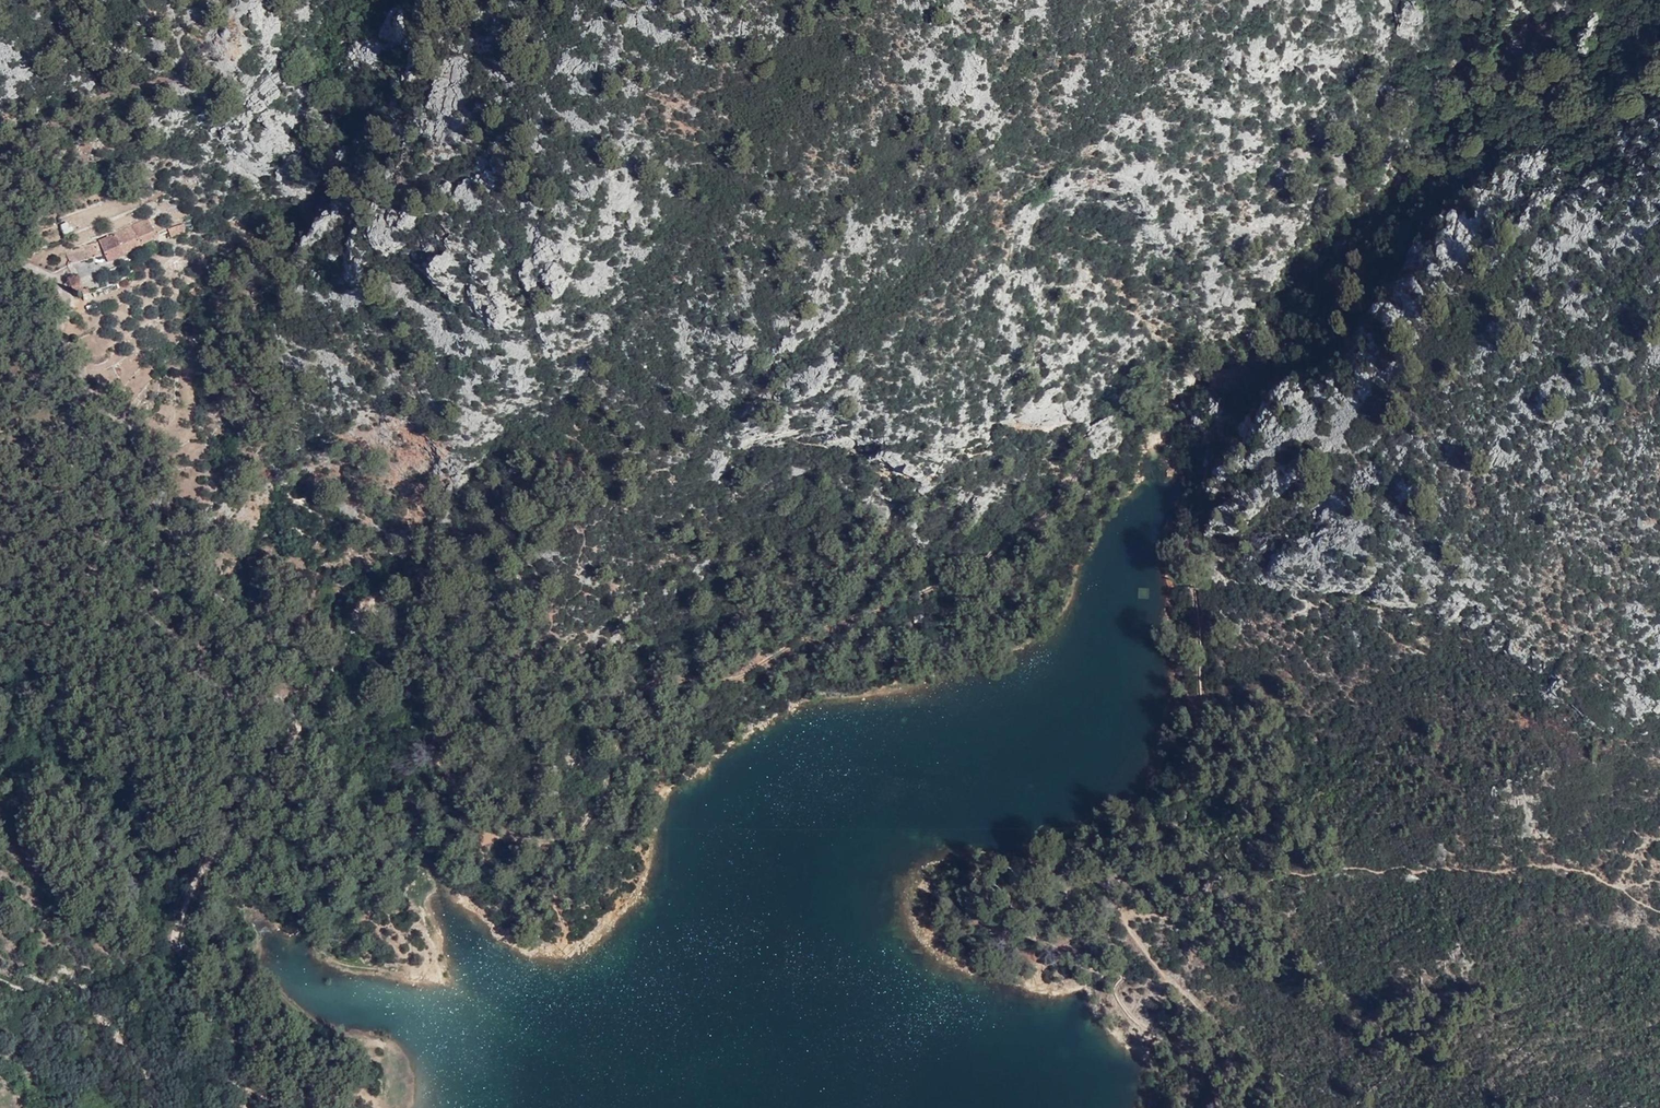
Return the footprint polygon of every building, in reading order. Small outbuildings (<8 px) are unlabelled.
[(149,218),(133,225),(137,233),(145,229),(144,227),(151,224),(149,218)] [(63,235),(73,232),(70,221),(61,224),(63,235)] [(97,243),(83,246),(87,260),(101,257),(101,254),(103,254),(107,263),(142,246),(142,244),(157,238),(151,224),(144,227),(145,229),(137,233),(133,225),(97,241),(97,243)] [(183,226),(168,230),(170,239),(186,234),(183,226)] [(83,246),(69,250),(75,265),(87,262),(87,260),(83,246)] [(65,251),(70,265),(75,265),(69,250),(65,251)]
